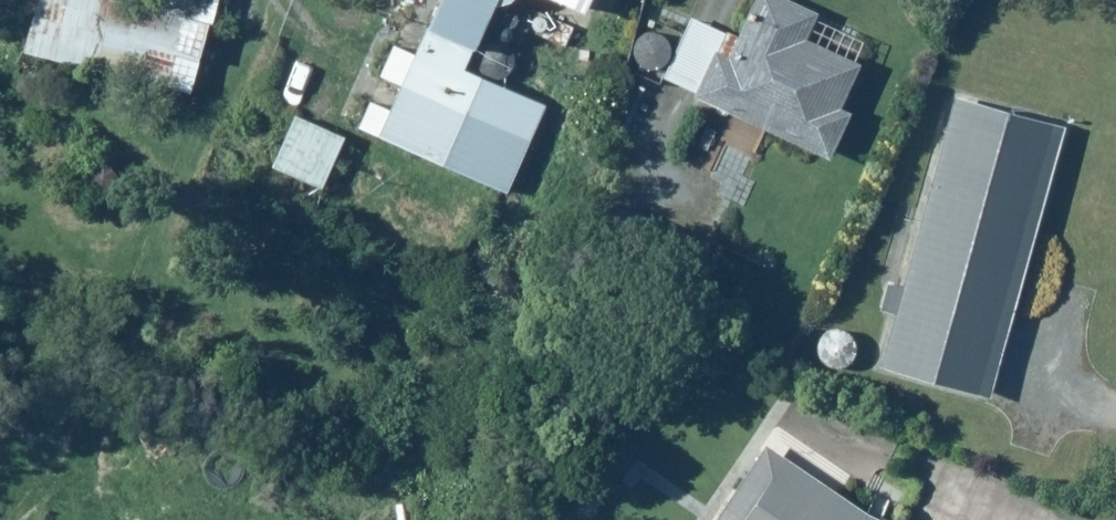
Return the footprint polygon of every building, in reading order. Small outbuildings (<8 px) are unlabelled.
[(122,0),(38,0),(25,50),(193,94),(218,0),(146,0),(145,6),(122,0)] [(424,21),(470,42),(489,0),(434,0),(424,21)] [(576,9),(580,0),(557,0),(576,9)] [(654,75),(698,96),(689,116),(718,129),(726,113),(824,159),(848,110),(841,107),(869,48),(812,21),(818,9),(799,0),(751,0),(734,34),(684,11),(654,75)] [(368,98),(353,128),(505,196),(546,104),(464,68),(471,53),(426,33),(417,53),(389,41),(375,73),(398,83),(387,106),(368,98)] [(992,398),(1064,125),(950,95),(903,278),(882,272),(872,311),(894,317),(880,369),(992,398)] [(342,141),(295,120),(273,168),(320,189),(342,141)] [(779,433),(769,452),(754,444),(714,519),(904,519),(912,504),(779,433)]
